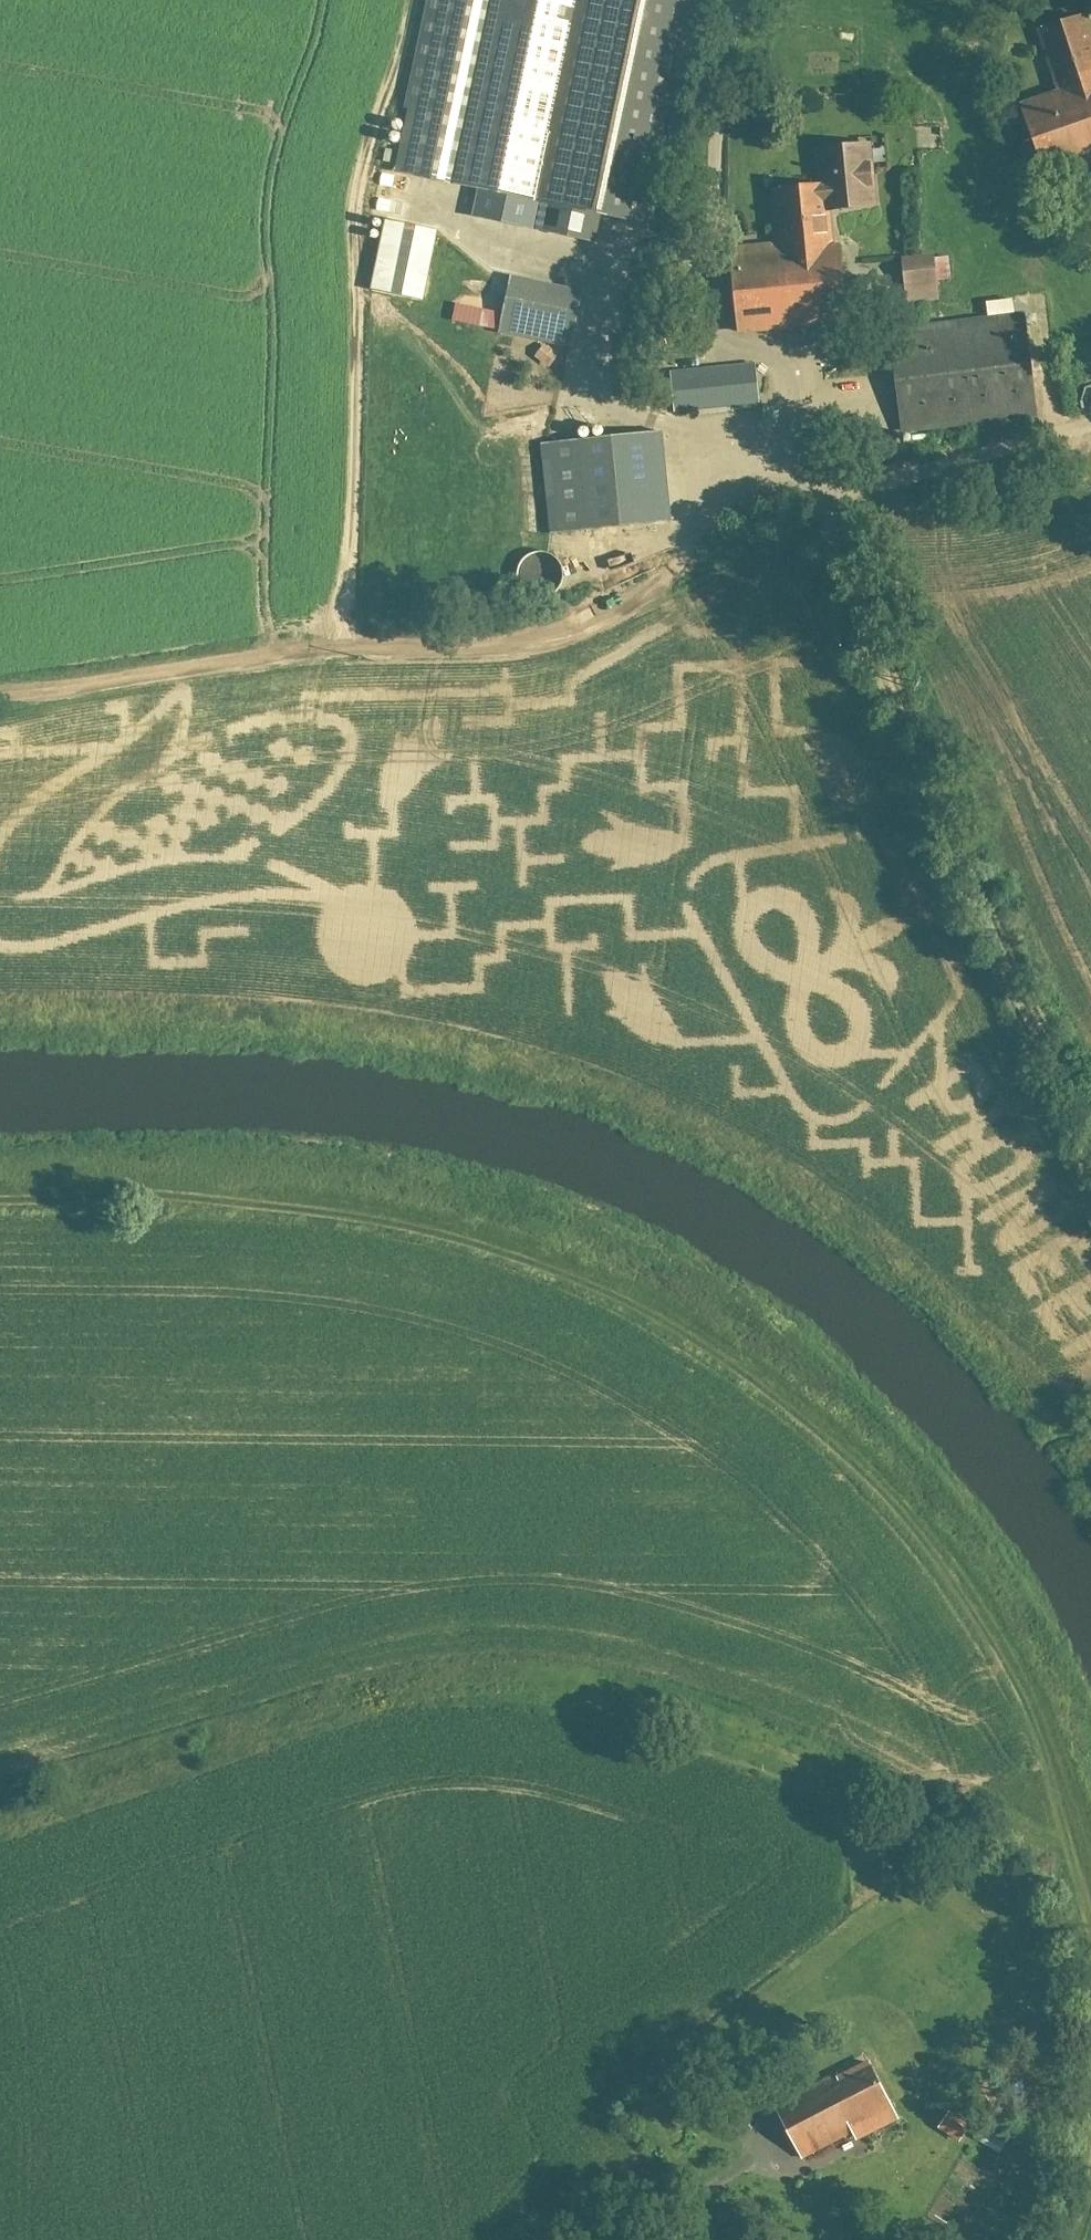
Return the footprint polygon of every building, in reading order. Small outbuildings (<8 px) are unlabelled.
[(683,0),(434,0),(398,176),(663,229),(708,5),(683,0)] [(1049,44),(1071,106),(1036,119),(1058,181),(1090,169),(1090,29),(1049,44)] [(744,334),(855,327),(849,239),(837,240),(835,218),(894,214),(889,139),(823,143),(825,182),(780,185),(784,250),(739,253),(744,334)] [(513,285),(503,335),(574,350),(585,299),(513,285)] [(1031,305),(893,323),(908,433),(1046,415),(1031,305)] [(638,377),(641,415),(762,405),(759,367),(638,377)] [(675,436),(553,452),(565,543),(687,526),(675,436)] [(525,570),(522,585),(531,601),(550,606),(563,600),(570,585),(565,567),(549,558),(538,559),(525,570)] [(779,2114),(805,2163),(896,2114),(870,2065),(779,2114)] [(953,2124),(945,2137),(959,2146),(968,2133),(953,2124)]
